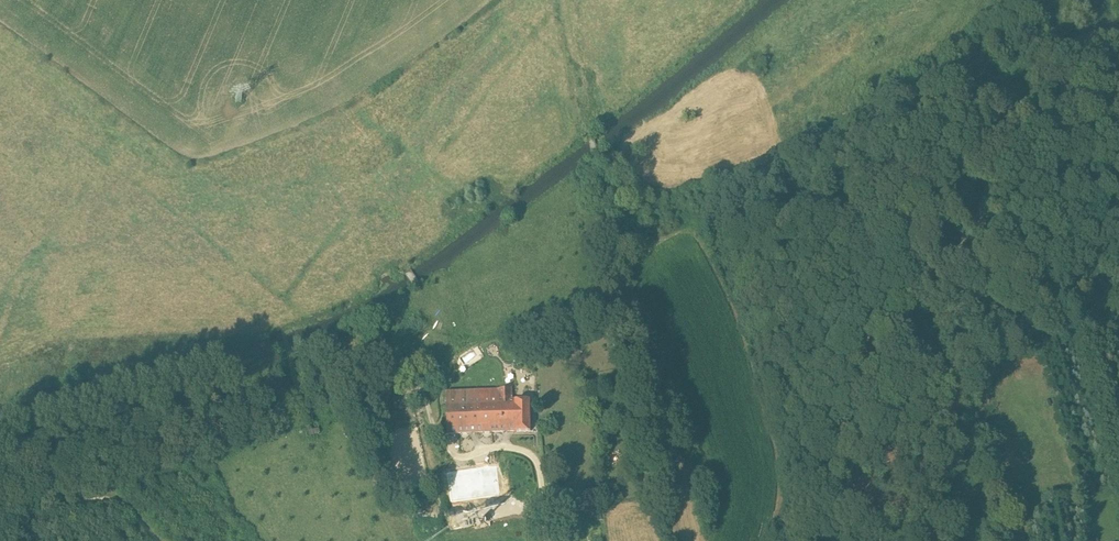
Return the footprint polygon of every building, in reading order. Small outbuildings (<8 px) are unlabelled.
[(506,392),(448,393),(449,434),(508,433),(507,400),(513,400),(513,392),(509,392),(509,387),(506,387),(506,392)] [(531,401),(517,402),(517,400),(513,400),(507,400),(508,433),(517,433),(532,433),(531,401)] [(497,466),(449,473),(453,500),(501,493),(497,466)]
